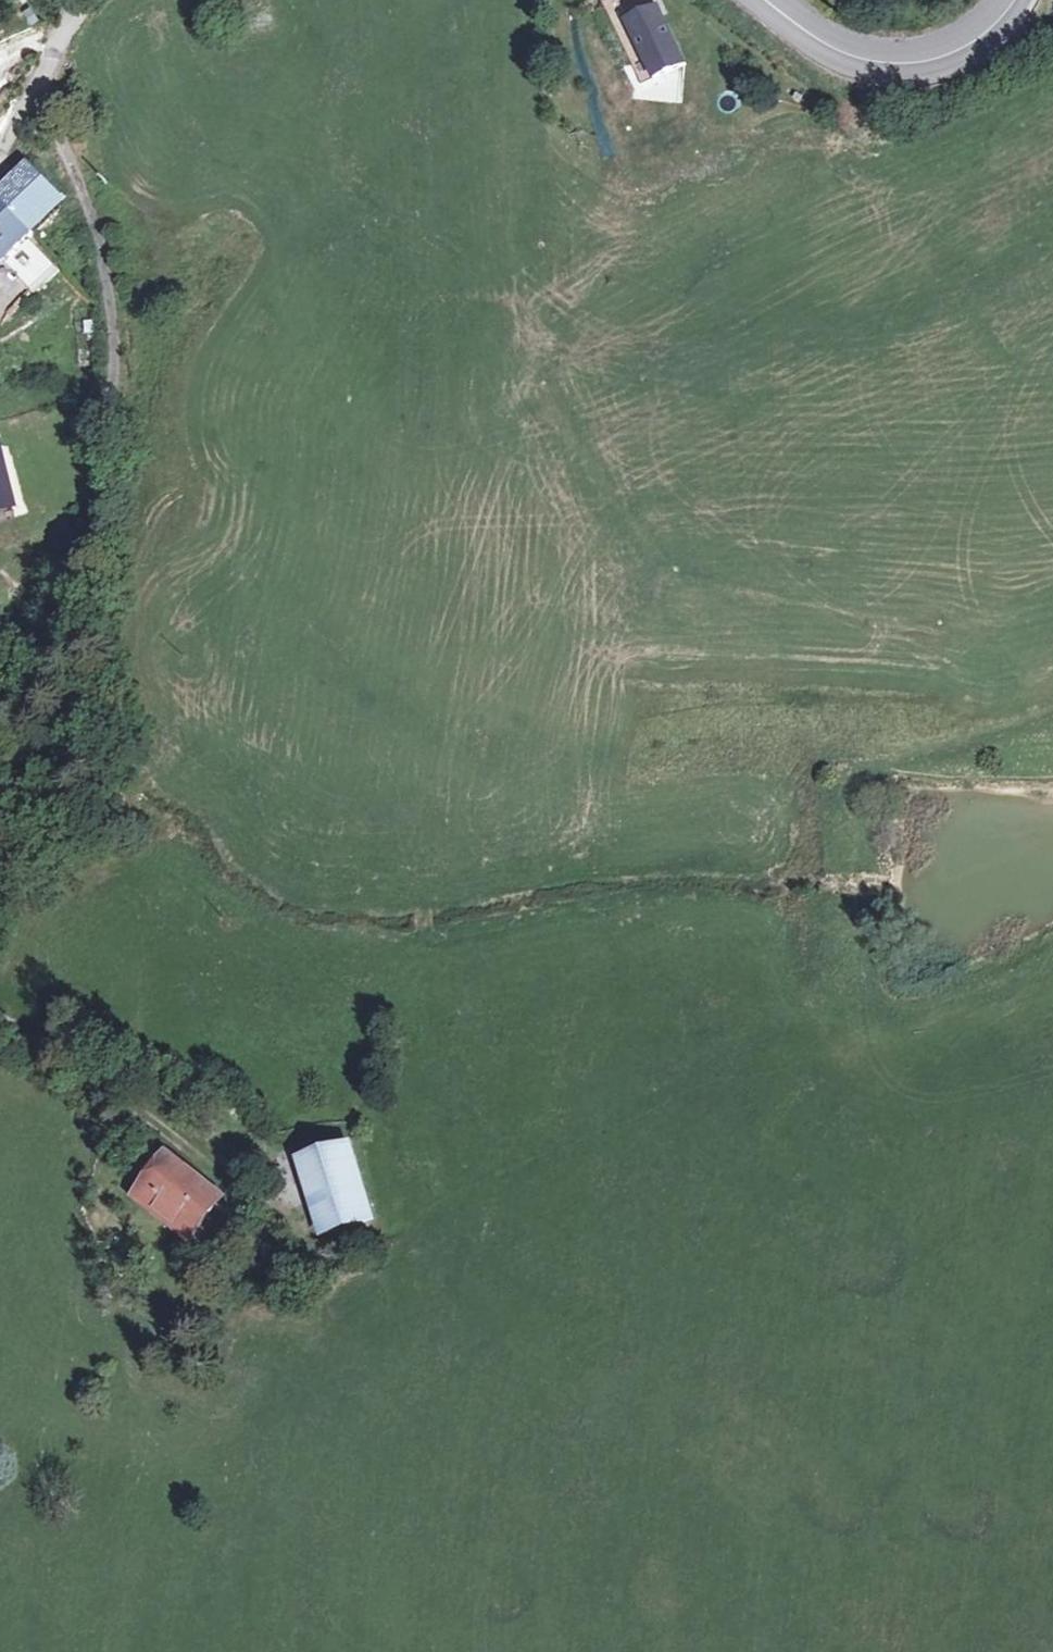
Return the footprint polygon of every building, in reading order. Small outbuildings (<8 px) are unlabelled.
[(656,79),(629,23),(659,9),(654,0),(608,0),(602,3),(641,86),(656,79)] [(629,23),(656,79),(685,65),(659,9),(629,23)] [(36,172),(0,206),(0,208),(33,242),(71,205),(36,172)] [(2,273),(33,242),(0,208),(0,272),(2,273)] [(15,504),(0,445),(0,508),(15,504)] [(303,1159),(309,1179),(325,1230),(375,1218),(351,1143),(303,1159)] [(219,1196),(178,1164),(142,1206),(184,1240),(219,1196)]
